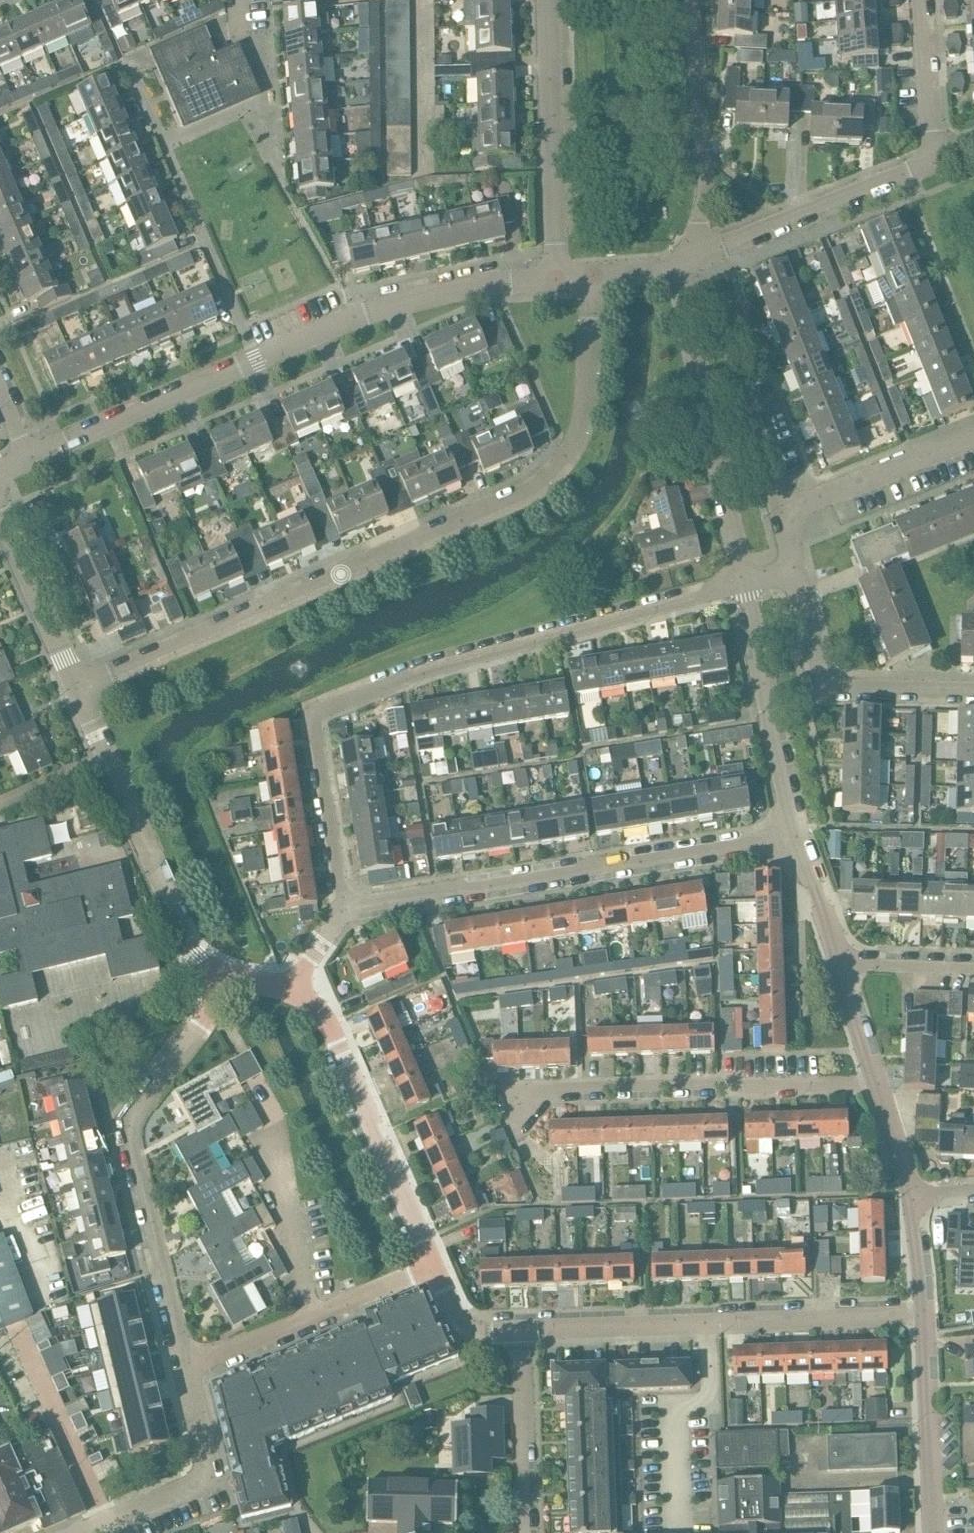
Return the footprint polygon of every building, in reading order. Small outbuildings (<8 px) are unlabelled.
[(67,39),(90,29),(95,39),(106,34),(94,6),(82,11),(78,0),(75,0),(67,3),(66,1),(55,6),(56,8),(54,9),(67,39)] [(141,7),(138,0),(105,0),(98,3),(111,32),(122,27),(118,17),(141,7)] [(385,3),(385,14),(409,14),(409,0),(385,3)] [(476,29),(510,28),(509,2),(495,2),(495,0),(468,0),(468,3),(475,3),(476,29)] [(720,13),(754,14),(754,0),(720,0),(720,13)] [(835,3),(837,22),(875,19),(874,0),(835,3)] [(885,0),(889,10),(900,9),(902,0),(885,0)] [(943,8),(958,7),(955,0),(945,0),(943,8)] [(220,2),(197,12),(201,22),(225,11),(220,2)] [(368,4),(368,32),(369,31),(379,32),(379,4),(368,4)] [(806,4),(794,5),(795,24),(808,24),(806,4)] [(959,10),(958,7),(943,8),(942,10),(946,20),(956,19),(959,10)] [(31,19),(45,49),(67,39),(54,9),(44,13),(43,11),(32,16),(33,18),(31,19)] [(283,12),(286,39),(319,36),(317,9),(283,12)] [(197,12),(175,23),(179,32),(201,22),(197,12)] [(735,38),(735,50),(767,51),(767,37),(753,37),(754,14),(720,13),(719,37),(735,38)] [(385,14),(385,27),(410,26),(409,14),(385,14)] [(8,29),(21,59),(45,49),(31,19),(21,23),(20,21),(9,26),(10,28),(8,29)] [(837,22),(838,41),(877,39),(875,19),(837,22)] [(157,42),(179,32),(175,23),(153,33),(157,42)] [(385,27),(385,39),(410,39),(410,26),(385,27)] [(888,38),(905,37),(901,26),(891,27),(888,38)] [(204,28),(150,52),(181,124),(252,94),(233,49),(216,56),(204,28)] [(470,67),(470,69),(498,68),(497,55),(511,54),(510,28),(476,29),(477,55),(470,55),(470,67)] [(21,59),(8,29),(0,33),(0,69),(21,59)] [(805,30),(796,31),(797,42),(806,41),(805,30)] [(368,32),(369,57),(379,57),(379,32),(369,31),(368,32)] [(131,35),(118,40),(123,53),(136,48),(131,35)] [(286,39),(288,65),(322,61),(319,36),(286,39)] [(902,46),(905,37),(888,38),(892,47),(902,46)] [(948,37),(945,47),(962,46),(958,37),(948,37)] [(385,39),(385,51),(410,51),(410,39),(385,39)] [(879,70),(877,39),(838,41),(840,61),(852,60),(853,72),(879,70)] [(811,44),(795,45),(798,73),(825,71),(824,59),(812,60),(811,44)] [(962,46),(945,47),(949,58),(959,57),(962,47),(962,46)] [(113,51),(108,53),(109,54),(112,62),(117,60),(114,51),(113,51)] [(385,51),(386,65),(410,64),(410,51),(385,51)] [(748,51),(747,64),(763,65),(764,52),(748,51)] [(369,57),(369,83),(380,83),(379,57),(369,57)] [(451,57),(437,57),(437,68),(447,68),(452,68),(451,57)] [(288,65),(291,91),(324,87),(322,61),(288,65)] [(386,77),(410,77),(410,64),(386,65),(386,77)] [(79,66),(56,76),(61,85),(83,76),(79,66)] [(452,68),(447,68),(447,78),(470,77),(470,69),(470,67),(452,68)] [(478,81),(479,107),(512,106),(512,79),(498,79),(498,68),(470,69),(470,77),(470,81),(478,81)] [(737,128),(762,129),(763,95),(740,94),(741,70),(726,69),(724,111),(738,112),(737,128)] [(948,85),(948,86),(965,85),(961,75),(951,76),(948,85)] [(56,76),(33,86),(37,95),(61,85),(56,76)] [(410,77),(386,77),(386,90),(410,89),(410,77)] [(78,93),(88,116),(118,103),(113,93),(115,92),(110,81),(108,82),(108,80),(78,93)] [(369,83),(369,109),(380,109),(380,83),(369,83)] [(965,85),(948,86),(952,96),(962,96),(965,85)] [(33,86),(11,95),(15,105),(37,95),(33,86)] [(291,91),(293,116),(327,113),(324,87),(291,91)] [(763,95),(762,129),(788,130),(788,114),(799,114),(800,88),(788,88),(788,96),(763,95)] [(811,143),(835,144),(836,110),(814,109),(815,89),(800,88),(799,114),(812,114),(811,143)] [(386,102),(386,115),(410,115),(411,115),(410,102),(410,89),(386,90),(386,102)] [(0,100),(0,111),(15,105),(11,95),(0,100)] [(836,110),(835,144),(861,145),(862,128),(875,129),(876,103),(861,102),(861,110),(836,110)] [(88,116),(98,139),(128,126),(123,115),(124,115),(120,104),(118,104),(118,103),(88,116)] [(36,110),(47,133),(57,129),(46,105),(36,110)] [(479,107),(479,132),(513,132),(512,106),(479,107)] [(444,108),(434,108),(435,133),(445,133),(444,108)] [(369,109),(370,135),(380,135),(380,109),(369,109)] [(21,116),(31,140),(41,136),(31,112),(21,116)] [(293,116),(296,141),(329,138),(327,113),(293,116)] [(386,115),(386,127),(411,127),(410,115),(386,115)] [(879,118),(879,133),(893,133),(893,118),(879,118)] [(98,139),(107,161),(137,149),(133,138),(134,137),(129,126),(128,127),(128,126),(98,139)] [(386,127),(386,140),(411,140),(411,127),(386,127)] [(47,133),(56,156),(67,152),(57,129),(47,133)] [(514,157),(513,132),(479,132),(471,132),(472,171),(502,170),(502,158),(514,157)] [(370,135),(370,161),(381,161),(380,135),(370,135)] [(31,140),(41,163),(51,159),(41,136),(31,140)] [(296,141),(298,167),(331,164),(329,138),(296,141)] [(386,140),(386,153),(411,152),(411,140),(386,140)] [(107,161),(117,185),(147,171),(143,161),(144,160),(139,149),(138,150),(137,149),(107,161)] [(56,156),(66,179),(76,175),(67,152),(56,156)] [(386,153),(387,165),(411,165),(411,152),(386,153)] [(9,177),(0,156),(0,180),(9,177)] [(41,163),(51,186),(61,181),(51,159),(41,163)] [(381,186),(381,161),(370,161),(370,186),(381,186)] [(334,189),(331,164),(298,167),(300,192),(306,192),(307,202),(327,200),(326,190),(334,189)] [(411,179),(411,165),(387,165),(387,180),(411,179)] [(117,185),(127,207),(157,194),(152,183),(154,183),(149,172),(148,172),(147,171),(117,185)] [(66,179),(76,202),(86,198),(76,175),(66,179)] [(19,200),(9,177),(0,180),(0,208),(19,200)] [(440,178),(440,188),(467,187),(466,177),(440,178)] [(413,183),(415,192),(430,188),(440,188),(440,178),(429,179),(413,183)] [(51,186),(61,209),(71,205),(61,181),(51,186)] [(388,189),(390,198),(415,192),(413,183),(388,189)] [(363,195),(365,205),(390,198),(388,189),(363,195)] [(127,207),(137,230),(167,217),(162,206),(164,205),(159,195),(158,195),(157,194),(127,207)] [(336,202),(340,211),(365,205),(363,195),(336,202)] [(76,202),(86,225),(96,220),(86,198),(76,202)] [(472,213),(479,245),(505,239),(502,226),(514,224),(508,198),(495,200),(497,207),(472,213)] [(28,223),(19,200),(0,208),(0,235),(28,223)] [(61,209),(70,231),(80,227),(71,205),(61,209)] [(447,219),(454,251),(479,245),(472,213),(447,219)] [(177,240),(172,229),(174,228),(169,217),(168,218),(167,217),(137,230),(147,253),(138,257),(143,267),(178,252),(173,241),(177,240)] [(865,230),(875,254),(909,241),(900,217),(865,230)] [(422,224),(429,257),(454,251),(447,219),(422,224)] [(105,243),(96,220),(86,225),(95,247),(105,243)] [(7,258),(38,245),(28,223),(0,235),(0,240),(7,258)] [(397,230),(405,262),(429,257),(422,224),(397,230)] [(90,249),(80,227),(70,231),(80,254),(90,249)] [(372,236),(379,268),(405,262),(397,230),(372,236)] [(354,274),(379,268),(372,236),(347,242),(346,236),(333,239),(339,266),(351,263),(354,274)] [(875,254),(884,278),(918,264),(909,241),(875,254)] [(101,246),(100,252),(105,256),(111,254),(112,248),(107,244),(101,246)] [(7,258),(17,281),(47,268),(38,245),(7,258)] [(831,251),(838,269),(847,265),(840,247),(831,251)] [(166,264),(171,276),(194,266),(189,254),(166,264)] [(816,257),(823,274),(831,271),(825,254),(816,257)] [(752,276),(761,299),(795,285),(803,282),(799,272),(791,275),(786,262),(752,276)] [(166,264),(143,274),(147,283),(169,274),(170,276),(171,276),(166,264)] [(876,281),(885,304),(927,287),(918,264),(884,278),(876,281)] [(854,284),(847,265),(838,269),(846,288),(854,284)] [(57,291),(47,268),(17,281),(27,304),(37,299),(42,310),(72,297),(68,286),(57,291)] [(99,270),(87,276),(92,288),(104,283),(99,270)] [(839,290),(831,271),(823,274),(831,294),(839,290)] [(143,274),(120,284),(124,293),(147,283),(143,274)] [(120,284),(97,294),(101,303),(124,293),(120,284)] [(761,299),(770,322),(804,308),(795,285),(761,299)] [(895,327),(902,324),(937,310),(927,287),(885,304),(895,327)] [(181,300),(194,330),(204,326),(205,327),(216,323),(215,321),(218,320),(205,290),(181,300)] [(97,294),(74,304),(79,313),(101,303),(97,294)] [(850,298),(857,315),(859,315),(865,312),(858,294),(850,298)] [(159,310),(172,340),(182,336),(182,337),(193,333),(192,331),(194,330),(181,300),(159,310)] [(834,303),(841,321),(850,317),(843,300),(834,303)] [(74,304),(52,313),(56,323),(79,313),(74,304)] [(770,322),(780,345),(814,332),(804,308),(770,322)] [(136,320),(149,350),(159,346),(159,347),(170,342),(170,341),(172,340),(159,310),(136,320)] [(902,324),(911,347),(946,334),(937,310),(902,324)] [(873,332),(865,312),(859,315),(857,315),(865,335),(873,332)] [(858,338),(850,317),(841,321),(849,341),(858,338)] [(113,330),(126,360),(136,355),(137,357),(148,352),(147,351),(149,350),(136,320),(113,330)] [(449,334),(462,364),(486,353),(490,362),(515,351),(503,324),(478,334),(476,327),(474,324),(449,334)] [(90,340),(103,370),(113,365),(114,366),(125,362),(124,360),(126,360),(113,330),(90,340)] [(780,345),(789,369),(823,355),(814,332),(780,345)] [(419,362),(430,388),(442,383),(438,374),(462,364),(449,334),(425,345),(430,356),(419,361),(419,362)] [(911,347),(921,371),(955,357),(946,334),(911,347)] [(67,349),(80,379),(91,375),(92,376),(103,371),(102,370),(103,370),(90,340),(67,349)] [(868,344),(875,362),(883,358),(877,341),(868,344)] [(853,350),(860,368),(869,365),(862,347),(853,350)] [(57,389),(68,385),(68,386),(79,381),(79,380),(80,379),(67,349),(44,359),(57,389)] [(378,365),(390,395),(415,384),(418,393),(430,388),(419,362),(419,361),(408,366),(403,355),(378,365)] [(789,369),(798,393),(833,379),(823,355),(789,369)] [(921,371),(930,395),(964,381),(955,357),(921,371)] [(891,378),(883,358),(875,362),(883,382),(891,378)] [(346,392),(358,419),(370,414),(367,405),(390,395),(378,365),(353,376),(358,387),(346,392)] [(866,382),(870,391),(878,388),(869,365),(860,368),(861,368),(866,382)] [(861,368),(850,372),(856,386),(866,382),(861,368)] [(798,393),(808,416),(842,403),(833,379),(798,393)] [(964,381),(930,395),(940,420),(973,406),(973,405),(964,381)] [(305,397),(319,426),(342,416),(346,424),(358,419),(346,392),(336,396),(331,386),(305,397)] [(870,391),(879,415),(887,411),(878,388),(870,391)] [(887,391),(894,409),(903,405),(896,388),(887,391)] [(286,419),(275,424),(287,450),(299,445),(295,436),(319,426),(305,397),(282,407),(286,419)] [(808,416),(817,439),(851,426),(842,403),(808,416)] [(910,425),(903,405),(894,409),(902,428),(910,425)] [(895,431),(887,411),(879,415),(887,434),(895,431)] [(235,428),(247,457),(272,446),(276,455),(287,450),(275,424),(264,428),(259,417),(235,428)] [(495,434),(509,464),(533,454),(528,441),(520,423),(519,423),(495,434)] [(861,451),(851,426),(817,439),(827,465),(861,451)] [(446,455),(423,465),(437,495),(461,485),(455,472),(467,467),(455,438),(453,439),(447,427),(437,431),(442,444),(441,444),(446,455)] [(203,454),(215,481),(227,476),(223,467),(247,457),(235,428),(210,438),(215,449),(203,454)] [(455,438),(467,467),(479,462),(484,475),(509,464),(495,434),(472,444),(468,433),(455,438)] [(163,459),(175,488),(200,477),(204,486),(215,481),(203,454),(193,459),(188,448),(163,459)] [(306,455),(293,460),(299,475),(312,470),(306,455)] [(152,498),(175,488),(163,459),(139,469),(143,480),(132,485),(144,512),(156,507),(152,498)] [(382,469),(395,499),(407,494),(412,506),(437,495),(423,465),(400,475),(395,464),(382,469)] [(351,497),(364,527),(388,517),(383,504),(395,499),(382,469),(368,475),(373,487),(351,497)] [(664,480),(650,484),(653,493),(667,489),(664,480)] [(963,538),(973,533),(973,495),(973,492),(947,502),(963,538)] [(660,531),(637,537),(646,575),(702,560),(693,522),(688,524),(684,508),(670,512),(665,493),(651,497),(656,515),(660,531)] [(311,500),(323,530),(335,525),(340,537),(364,527),(351,497),(328,507),(323,495),(311,500)] [(278,528),(291,559),(316,548),(310,536),(323,530),(311,500),(311,499),(296,506),(301,518),(278,528)] [(921,513),(936,549),(963,538),(947,502),(921,513)] [(893,523),(897,532),(907,558),(908,560),(936,549),(921,513),(893,523)] [(63,543),(74,568),(105,555),(94,531),(101,528),(95,515),(69,526),(75,538),(63,543)] [(162,520),(152,524),(157,535),(167,530),(162,520)] [(237,532),(250,562),(262,557),(267,569),(291,559),(278,528),(255,538),(250,526),(237,532)] [(866,573),(869,580),(894,570),(893,570),(891,565),(907,558),(897,532),(893,533),(891,529),(851,546),(855,555),(862,575),(866,573)] [(206,560),(219,590),(243,580),(238,567),(250,562),(237,532),(224,538),(229,549),(206,559),(206,560)] [(138,540),(148,564),(157,560),(147,536),(138,540)] [(74,568),(84,591),(115,578),(105,555),(74,568)] [(195,601),(219,590),(206,560),(206,559),(182,570),(177,558),(165,563),(178,593),(189,588),(195,601)] [(167,583),(157,560),(148,564),(157,587),(167,583)] [(857,584),(869,613),(905,599),(894,570),(869,580),(857,584)] [(84,591),(94,615),(125,602),(115,578),(84,591)] [(869,613),(878,638),(916,625),(905,599),(869,613)] [(135,625),(125,602),(94,615),(104,638),(117,633),(122,645),(147,634),(141,622),(135,625)] [(180,612),(167,617),(170,625),(183,619),(180,612)] [(973,662),(973,623),(961,623),(960,662),(973,662)] [(926,650),(916,625),(878,638),(889,665),(926,650)] [(695,643),(701,676),(727,672),(721,639),(695,643)] [(670,648),(675,681),(701,676),(695,643),(670,648)] [(7,684),(15,681),(0,646),(0,687),(7,684)] [(645,652),(650,685),(675,681),(670,648),(645,652)] [(619,656),(625,689),(650,685),(645,652),(619,656)] [(594,660),(599,693),(625,689),(619,656),(594,660)] [(573,698),(599,693),(594,660),(567,665),(573,698)] [(0,737),(26,726),(7,684),(0,687),(0,737)] [(538,688),(543,721),(569,717),(564,684),(538,688)] [(512,693),(517,726),(543,721),(538,688),(512,693)] [(487,697),(493,730),(517,726),(512,693),(487,697)] [(462,701),(467,734),(493,730),(487,697),(462,701)] [(437,705),(442,738),(467,734),(462,701),(437,705)] [(418,754),(444,750),(442,738),(437,705),(410,709),(418,754)] [(735,722),(733,709),(706,713),(709,726),(735,722)] [(844,709),(843,735),(880,736),(880,709),(844,709)] [(406,734),(402,710),(389,712),(393,736),(406,734)] [(957,737),(973,738),(973,712),(957,712),(957,737)] [(684,730),(692,729),(690,716),(681,717),(684,730)] [(906,717),(905,737),(915,737),(916,717),(906,717)] [(922,717),(922,737),(931,737),(931,717),(922,717)] [(658,735),(667,733),(664,720),(656,721),(658,735)] [(345,722),(330,724),(332,738),(336,738),(347,736),(345,722)] [(26,726),(0,737),(0,758),(18,755),(27,777),(52,766),(34,723),(26,726)] [(632,738),(642,737),(640,724),(630,725),(632,738)] [(257,729),(262,756),(292,751),(293,751),(289,725),(257,729)] [(605,730),(607,742),(616,741),(614,728),(605,730)] [(710,734),(712,747),(738,743),(736,729),(710,734)] [(582,747),(607,742),(605,730),(605,731),(589,734),(589,732),(580,734),(582,747)] [(704,748),(712,747),(710,734),(701,735),(704,748)] [(843,735),(842,760),(879,761),(880,736),(843,735)] [(914,757),(915,737),(905,737),(905,757),(914,757)] [(931,758),(931,737),(922,737),(921,758),(931,758)] [(956,763),(973,764),(973,738),(957,737),(956,763)] [(678,752),(687,751),(685,738),(676,739),(678,752)] [(340,747),(344,774),(378,769),(374,742),(340,747)] [(651,743),(634,746),(636,758),(637,760),(661,756),(661,755),(659,742),(651,743)] [(549,759),(558,757),(556,745),(547,746),(549,759)] [(628,760),(636,758),(634,746),(626,748),(628,760)] [(220,752),(222,762),(243,759),(241,748),(220,752)] [(531,749),(526,750),(522,750),(524,763),(533,761),(531,749)] [(609,750),(582,754),(585,768),(611,763),(609,750)] [(262,756),(266,781),(297,777),(293,751),(292,751),(262,756)] [(486,768),(499,766),(497,754),(497,753),(484,755),(486,768)] [(499,767),(508,765),(506,753),(497,754),(499,766),(499,767)] [(473,771),(483,770),(480,757),(471,758),(473,771)] [(245,770),(243,759),(222,762),(224,773),(245,770)] [(760,777),(757,759),(748,761),(750,779),(760,777)] [(842,760),(842,785),(879,786),(879,761),(842,760)] [(448,775),(457,774),(455,761),(446,762),(448,775)] [(567,763),(569,777),(579,776),(576,762),(567,763)] [(955,788),(973,788),(973,764),(956,763),(955,788)] [(422,779),(431,778),(429,765),(420,767),(422,779)] [(544,781),(553,779),(551,767),(542,768),(544,781)] [(905,767),(905,787),(914,787),(914,768),(905,767)] [(921,768),(921,787),(930,787),(930,768),(921,768)] [(344,774),(348,799),(382,794),(378,769),(344,774)] [(529,790),(526,771),(515,773),(519,792),(529,790)] [(494,789),(502,788),(500,775),(492,776),(494,789)] [(266,781),(269,805),(301,801),(297,777),(266,781)] [(404,790),(416,788),(414,778),(402,781),(404,790)] [(466,781),(468,792),(469,801),(479,800),(478,791),(476,779),(466,781)] [(718,783),(723,816),(749,812),(744,779),(735,780),(718,783)] [(442,797),(452,796),(450,783),(440,785),(442,797)] [(693,787),(698,821),(723,816),(718,783),(693,787)] [(878,813),(879,786),(842,785),(841,812),(878,813)] [(667,791),(673,825),(698,821),(693,787),(667,791)] [(913,808),(914,787),(905,787),(904,808),(913,808)] [(930,808),(930,787),(921,787),(920,808),(930,808)] [(957,818),(957,824),(973,824),(973,788),(955,788),(955,815),(957,815),(957,818)] [(642,795),(647,829),(673,825),(667,791),(642,795)] [(348,799),(352,825),(386,819),(382,794),(348,799)] [(617,799),(622,833),(647,829),(642,795),(617,799)] [(229,803),(230,813),(251,809),(249,799),(229,803)] [(596,837),(622,833),(617,799),(590,804),(596,837)] [(269,805),(273,831),(305,826),(301,801),(269,805)] [(418,804),(406,806),(407,815),(420,813),(418,804)] [(557,809),(562,842),(589,838),(584,804),(557,809)] [(253,821),(251,809),(230,813),(232,824),(253,821)] [(535,837),(537,846),(562,842),(557,809),(531,813),(535,837)] [(230,813),(218,815),(218,816),(220,830),(223,829),(231,828),(233,828),(232,824),(230,813)] [(509,837),(511,850),(537,846),(535,837),(531,813),(506,817),(509,837)] [(481,821),(486,855),(511,850),(509,837),(506,817),(481,821)] [(352,825),(357,850),(390,844),(386,819),(352,825)] [(458,837),(461,859),(486,855),(481,821),(456,825),(458,837)] [(16,953),(22,975),(0,980),(0,1012),(38,1003),(32,976),(105,958),(112,983),(159,971),(152,939),(123,946),(117,923),(133,919),(120,866),(29,888),(23,866),(52,859),(43,822),(0,832),(0,957),(16,953)] [(435,863),(461,859),(458,837),(456,825),(430,829),(435,863)] [(273,831),(277,857),(309,854),(305,826),(273,831)] [(408,841),(411,841),(424,839),(422,826),(406,828),(408,841)] [(825,833),(825,843),(840,843),(841,833),(825,833)] [(899,848),(899,850),(901,850),(909,851),(910,835),(910,834),(899,834),(899,835),(899,837),(899,848)] [(899,835),(881,835),(881,848),(899,848),(899,837),(899,835)] [(424,839),(411,841),(413,855),(426,853),(424,839)] [(361,876),(370,874),(395,870),(394,869),(390,844),(357,850),(361,876)] [(241,853),(242,864),(263,860),(261,850),(241,853)] [(277,857),(281,883),(313,879),(309,854),(277,857)] [(922,877),(922,859),(912,859),(912,877),(922,877)] [(265,872),(263,860),(242,864),(244,875),(265,872)] [(851,918),(874,918),(875,885),(852,884),(853,863),(840,863),(839,892),(851,892),(851,918)] [(754,874),(755,898),(781,897),(780,874),(754,874)] [(716,876),(716,893),(730,892),(729,875),(716,876)] [(317,906),(313,879),(281,883),(284,899),(265,902),(267,913),(286,910),(286,911),(317,906)] [(676,889),(681,921),(708,916),(702,885),(676,889)] [(875,885),(874,918),(897,919),(898,886),(875,885)] [(898,886),(897,919),(919,920),(920,886),(898,886)] [(920,886),(919,920),(942,921),(943,887),(920,886)] [(943,887),(942,921),(964,922),(965,888),(943,887)] [(964,922),(973,922),(973,888),(967,888),(965,888),(964,922)] [(650,893),(655,925),(681,921),(676,889),(650,893)] [(625,904),(629,929),(655,925),(650,893),(624,897),(625,904)] [(598,901),(603,933),(629,929),(625,904),(624,897),(598,901)] [(755,898),(756,925),(782,925),(781,897),(755,898)] [(573,905),(577,937),(603,933),(598,901),(573,905)] [(547,910),(552,941),(577,937),(573,905),(547,910)] [(716,910),(717,926),(731,926),(731,909),(716,910)] [(521,914),(527,945),(552,941),(547,910),(521,914)] [(496,918),(501,950),(527,945),(521,914),(496,918)] [(469,922),(475,954),(501,950),(496,918),(469,922)] [(451,958),(475,954),(469,922),(433,928),(436,951),(443,966),(452,965),(451,958)] [(756,925),(757,951),(783,950),(782,925),(756,925)] [(732,944),(731,926),(717,926),(718,944),(732,944)] [(294,928),(287,938),(297,944),(304,934),(294,928)] [(372,946),(385,975),(409,964),(396,935),(372,946)] [(360,986),(385,975),(372,946),(347,957),(360,986)] [(718,960),(719,976),(733,976),(732,959),(731,947),(719,948),(718,960)] [(685,953),(687,964),(713,960),(712,949),(685,953)] [(757,951),(758,976),(783,975),(783,950),(757,951)] [(659,957),(661,968),(687,964),(685,953),(659,957)] [(634,961),(635,971),(661,968),(659,957),(634,961)] [(607,964),(609,975),(635,971),(634,961),(607,964)] [(582,968),(584,979),(609,975),(607,964),(582,968)] [(710,967),(692,970),(694,984),(712,981),(710,967)] [(557,972),(559,982),(584,979),(582,968),(557,972)] [(531,975),(533,986),(559,982),(557,972),(531,975)] [(659,974),(659,988),(678,986),(676,972),(659,974)] [(413,974),(389,985),(393,994),(417,983),(413,974)] [(644,990),(659,988),(659,974),(642,977),(644,990)] [(505,979),(507,990),(533,986),(531,975),(505,979)] [(758,976),(759,1002),(784,1002),(783,975),(758,976)] [(719,976),(720,994),(720,1002),(734,1001),(733,976),(719,976)] [(479,983),(481,993),(507,990),(505,979),(479,983)] [(609,981),(611,995),(628,993),(626,979),(609,981)] [(594,998),(611,995),(609,981),(592,984),(594,998)] [(440,983),(426,988),(431,1000),(445,994),(440,983)] [(456,997),(481,993),(479,983),(454,986),(456,997)] [(369,1004),(393,994),(389,985),(365,995),(369,1004)] [(568,1001),(566,988),(548,990),(550,1004),(568,1001)] [(516,995),(518,1008),(535,1006),(533,992),(516,995)] [(913,992),(912,1016),(912,1018),(924,1018),(925,993),(913,992)] [(925,993),(924,1018),(936,1019),(937,993),(925,993)] [(937,993),(936,1019),(937,1019),(937,1017),(948,1018),(949,994),(937,993)] [(949,994),(948,1018),(961,1018),(962,994),(949,994)] [(501,1011),(518,1008),(516,995),(499,997),(501,1011)] [(759,1002),(760,1027),(785,1026),(784,1002),(759,1002)] [(366,1018),(376,1041),(400,1029),(412,1024),(407,1013),(406,1013),(402,1004),(391,1008),(390,1008),(366,1018)] [(720,1010),(721,1027),(735,1027),(734,1009),(720,1010)] [(906,1016),(905,1042),(936,1043),(937,1019),(936,1019),(924,1018),(912,1018),(912,1016),(906,1016)] [(447,1025),(452,1037),(463,1032),(458,1020),(447,1025)] [(786,1051),(785,1026),(760,1027),(760,1052),(786,1051)] [(735,1043),(735,1027),(721,1027),(721,1053),(742,1052),(741,1042),(735,1043)] [(690,1029),(691,1055),(715,1054),(714,1028),(690,1029)] [(376,1041),(385,1063),(410,1053),(400,1029),(376,1041)] [(664,1030),(665,1056),(691,1055),(690,1029),(664,1030)] [(614,1031),(614,1057),(639,1056),(639,1030),(614,1031)] [(639,1030),(639,1056),(665,1056),(664,1030),(639,1030)] [(587,1058),(614,1057),(614,1031),(586,1032),(587,1058)] [(470,1045),(463,1032),(452,1037),(458,1051),(470,1045)] [(494,1071),(523,1070),(520,1045),(494,1045),(494,1040),(481,1041),(481,1062),(494,1062),(494,1071)] [(905,1042),(904,1066),(935,1067),(936,1043),(905,1042)] [(546,1044),(547,1069),(571,1069),(570,1043),(546,1044)] [(520,1045),(523,1070),(547,1069),(546,1044),(520,1045)] [(175,1093),(196,1133),(197,1133),(221,1120),(208,1096),(237,1080),(240,1086),(262,1075),(249,1051),(231,1061),(227,1063),(228,1064),(175,1093)] [(385,1063),(396,1087),(421,1077),(410,1053),(385,1063)] [(960,1065),(960,1078),(969,1078),(969,1066),(960,1065)] [(934,1091),(935,1067),(904,1066),(903,1090),(934,1091)] [(396,1087),(407,1113),(445,1097),(440,1085),(426,1091),(421,1077),(396,1087)] [(959,1090),(968,1090),(969,1078),(960,1078),(959,1090)] [(57,1114),(58,1119),(90,1111),(84,1086),(61,1092),(58,1079),(33,1086),(37,1102),(53,1098),(57,1114)] [(916,1095),(915,1109),(939,1109),(940,1096),(916,1095)] [(176,1146),(198,1187),(222,1173),(209,1149),(238,1133),(241,1139),(263,1127),(251,1105),(221,1121),(221,1120),(197,1133),(196,1133),(197,1134),(176,1146)] [(821,1114),(822,1141),(846,1140),(847,1148),(847,1151),(861,1151),(861,1137),(856,1138),(855,1125),(848,1125),(848,1113),(847,1113),(847,1107),(822,1108),(823,1114),(821,1114)] [(915,1109),(915,1121),(939,1121),(939,1109),(915,1109)] [(758,1143),(771,1143),(770,1116),(769,1116),(769,1110),(744,1111),(744,1117),(745,1156),(758,1155),(758,1143)] [(59,1123),(63,1138),(64,1143),(96,1135),(90,1111),(58,1119),(57,1114),(41,1118),(43,1126),(59,1123)] [(413,1128),(423,1151),(449,1143),(443,1129),(456,1124),(450,1112),(413,1128)] [(795,1115),(796,1142),(822,1141),(821,1114),(795,1115)] [(770,1116),(771,1143),(796,1142),(795,1115),(770,1116)] [(938,1133),(937,1145),(938,1145),(938,1159),(938,1162),(940,1165),(948,1165),(951,1162),(951,1159),(961,1160),(963,1128),(964,1116),(950,1116),(949,1128),(939,1127),(939,1121),(915,1121),(914,1133),(938,1133)] [(703,1120),(705,1145),(728,1144),(728,1119),(703,1120)] [(678,1121),(680,1146),(705,1145),(703,1120),(678,1121)] [(628,1122),(630,1147),(653,1146),(651,1121),(628,1122)] [(651,1121),(653,1146),(680,1146),(678,1121),(651,1121)] [(603,1123),(603,1148),(630,1147),(628,1122),(603,1123)] [(578,1124),(577,1149),(603,1148),(603,1123),(578,1124)] [(551,1150),(577,1149),(578,1124),(550,1125),(551,1150)] [(961,1160),(973,1160),(973,1129),(963,1128),(961,1160)] [(498,1147),(509,1141),(504,1129),(503,1129),(493,1133),(493,1135),(480,1140),(485,1152),(498,1147)] [(914,1144),(937,1145),(938,1133),(914,1133),(914,1144)] [(68,1162),(69,1167),(101,1159),(96,1135),(64,1143),(63,1138),(47,1142),(49,1150),(65,1146),(68,1162)] [(515,1155),(509,1141),(498,1147),(503,1160),(515,1155)] [(423,1151),(434,1177),(459,1166),(449,1143),(423,1151)] [(836,1145),(822,1146),(823,1157),(825,1157),(836,1156),(836,1145)] [(825,1179),(822,1179),(823,1195),(842,1194),(842,1192),(841,1178),(838,1179),(837,1156),(836,1156),(825,1157),(825,1179)] [(209,1233),(233,1220),(233,1219),(220,1196),(250,1180),(253,1186),(263,1180),(251,1158),(222,1174),(222,1173),(198,1187),(187,1193),(209,1233)] [(70,1170),(74,1186),(76,1191),(107,1183),(101,1159),(69,1167),(68,1162),(53,1166),(55,1174),(70,1170)] [(434,1177),(445,1201),(468,1187),(459,1166),(434,1177)] [(528,1193),(519,1171),(508,1175),(517,1198),(528,1193)] [(806,1195),(823,1195),(822,1179),(805,1180),(806,1195)] [(773,1181),(773,1196),(791,1196),(790,1180),(773,1181)] [(757,1197),(773,1196),(773,1181),(756,1182),(757,1197)] [(80,1211),(81,1215),(113,1207),(107,1183),(76,1191),(74,1186),(59,1190),(61,1198),(76,1194),(80,1211)] [(712,1198),(729,1198),(729,1185),(712,1185),(712,1198)] [(662,1201),(680,1200),(679,1186),(662,1187),(662,1201)] [(679,1186),(680,1200),(697,1200),(696,1186),(679,1186)] [(474,1200),(468,1187),(445,1201),(454,1223),(491,1207),(486,1195),(474,1200)] [(629,1188),(629,1202),(646,1201),(646,1187),(629,1188)] [(612,1203),(629,1202),(629,1188),(611,1188),(612,1203)] [(562,1204),(579,1203),(578,1189),(561,1190),(562,1204)] [(578,1189),(579,1203),(596,1203),(596,1189),(578,1189)] [(799,1201),(782,1201),(782,1213),(800,1212),(799,1201)] [(750,1203),(751,1213),(766,1213),(765,1202),(750,1203)] [(701,1204),(702,1216),(714,1215),(716,1215),(716,1203),(701,1204)] [(737,1203),(738,1215),(751,1213),(750,1203),(737,1203)] [(687,1217),(702,1216),(701,1204),(687,1205),(687,1217)] [(199,1240),(221,1281),(245,1267),(232,1243),(261,1227),(264,1233),(275,1227),(263,1205),(234,1221),(233,1219),(233,1220),(209,1233),(209,1234),(199,1240)] [(858,1206),(859,1232),(884,1231),(883,1205),(858,1206)] [(82,1219),(86,1235),(88,1240),(119,1232),(113,1207),(81,1215),(80,1211),(65,1214),(67,1223),(82,1219)] [(579,1208),(579,1220),(595,1219),(594,1207),(579,1208)] [(813,1208),(813,1226),(828,1225),(827,1207),(813,1208)] [(566,1220),(579,1220),(579,1208),(565,1208),(566,1220)] [(616,1209),(616,1223),(636,1222),(636,1208),(616,1209)] [(529,1210),(530,1222),(530,1233),(545,1232),(544,1209),(529,1210)] [(516,1222),(530,1222),(529,1210),(515,1211),(516,1222)] [(960,1233),(960,1215),(947,1214),(946,1250),(958,1251),(957,1289),(973,1290),(973,1234),(960,1233)] [(714,1215),(702,1216),(702,1225),(715,1225),(714,1215)] [(859,1232),(860,1258),(885,1257),(884,1231),(859,1232)] [(77,1262),(81,1278),(110,1270),(108,1260),(125,1255),(119,1232),(88,1240),(86,1235),(71,1238),(73,1247),(88,1243),(92,1259),(77,1262)] [(33,1316),(28,1304),(3,1237),(0,1238),(0,1328),(33,1316)] [(753,1253),(753,1254),(754,1280),(805,1279),(805,1252),(803,1252),(803,1238),(791,1239),(791,1252),(753,1253)] [(814,1242),(815,1258),(829,1258),(829,1241),(814,1242)] [(652,1284),(680,1283),(679,1256),(664,1257),(664,1243),(651,1244),(652,1284)] [(609,1258),(610,1285),(634,1285),(633,1257),(633,1245),(620,1245),(620,1258),(609,1258)] [(480,1290),(507,1289),(506,1262),(500,1262),(499,1249),(480,1250),(481,1263),(480,1263),(480,1290)] [(246,1267),(245,1267),(221,1281),(222,1281),(211,1287),(233,1329),(257,1316),(243,1290),(273,1274),(276,1280),(287,1274),(275,1252),(246,1267)] [(726,1255),(727,1281),(754,1280),(753,1254),(726,1255)] [(679,1256),(680,1283),(703,1282),(702,1255),(679,1256)] [(702,1255),(703,1282),(727,1281),(726,1255),(702,1255)] [(840,1257),(829,1258),(815,1258),(815,1276),(841,1275),(840,1257)] [(860,1258),(861,1283),(886,1282),(885,1257),(860,1258)] [(586,1259),(587,1286),(610,1285),(609,1258),(586,1259)] [(560,1260),(561,1287),(587,1286),(586,1259),(560,1260)] [(533,1261),(534,1288),(561,1287),(560,1260),(533,1261)] [(506,1262),(507,1289),(534,1288),(533,1261),(506,1262)] [(234,1477),(232,1478),(242,1519),(290,1507),(280,1466),(276,1467),(271,1448),(393,1399),(387,1386),(458,1357),(444,1323),(440,1324),(426,1290),(366,1315),(371,1329),(365,1331),(362,1325),(259,1367),(260,1370),(254,1373),(253,1369),(212,1386),(234,1477)] [(108,1302),(88,1306),(94,1329),(139,1318),(133,1295),(123,1298),(121,1292),(106,1296),(108,1302)] [(139,1318),(94,1329),(99,1350),(144,1339),(139,1318)] [(45,1333),(34,1338),(37,1345),(49,1340),(45,1333)] [(144,1339),(99,1350),(104,1371),(149,1360),(144,1339)] [(48,1341),(37,1346),(40,1354),(51,1348),(48,1341)] [(61,1344),(58,1345),(64,1357),(77,1354),(74,1341),(61,1344)] [(861,1346),(862,1375),(874,1375),(875,1389),(887,1389),(885,1345),(861,1346)] [(834,1347),(835,1376),(836,1376),(836,1387),(846,1387),(845,1376),(862,1375),(861,1346),(834,1347)] [(965,1347),(966,1380),(973,1379),(973,1346),(965,1347)] [(808,1348),(810,1377),(835,1376),(834,1347),(808,1348)] [(782,1349),(784,1378),(810,1377),(808,1348),(782,1349)] [(757,1350),(758,1379),(784,1378),(782,1349),(757,1350)] [(746,1379),(758,1379),(757,1350),(732,1351),(734,1395),(747,1394),(746,1379)] [(149,1360),(104,1371),(109,1392),(154,1382),(149,1360)] [(570,1532),(623,1532),(622,1506),(635,1505),(635,1496),(621,1497),(621,1471),(634,1471),(634,1461),(620,1462),(619,1437),(633,1436),(632,1427),(619,1428),(618,1392),(689,1389),(688,1364),(616,1367),(616,1369),(604,1369),(604,1367),(552,1369),(553,1401),(565,1401),(570,1532)] [(63,1374),(51,1379),(55,1386),(66,1382),(63,1374)] [(66,1382),(55,1386),(58,1394),(69,1388),(66,1382)] [(154,1382),(109,1392),(114,1413),(119,1412),(159,1403),(154,1382)] [(411,1410),(421,1405),(413,1386),(403,1390),(408,1402),(411,1410)] [(742,1400),(729,1401),(730,1426),(743,1426),(742,1400)] [(159,1403),(119,1412),(124,1433),(164,1424),(159,1403)] [(865,1405),(865,1422),(886,1421),(886,1404),(865,1405)] [(963,1406),(963,1423),(973,1423),(973,1406),(963,1406)] [(452,1428),(454,1477),(489,1476),(488,1461),(503,1460),(501,1411),(471,1413),(472,1427),(452,1428)] [(839,1412),(840,1423),(853,1423),(853,1411),(839,1412)] [(821,1424),(840,1423),(839,1412),(820,1412),(821,1424)] [(81,1413),(70,1419),(74,1427),(85,1422),(81,1413)] [(771,1426),(787,1425),(787,1413),(770,1414),(771,1426)] [(787,1413),(787,1425),(803,1424),(802,1413),(787,1413)] [(424,1417),(424,1430),(437,1431),(437,1417),(424,1417)] [(85,1422),(74,1427),(77,1433),(88,1428),(85,1422)] [(164,1424),(124,1433),(129,1454),(144,1450),(145,1456),(146,1456),(160,1453),(159,1447),(169,1444),(164,1424)] [(778,1431),(779,1457),(789,1457),(788,1431),(778,1431)] [(40,1520),(44,1530),(86,1512),(50,1432),(0,1454),(0,1532),(10,1532),(40,1520)] [(777,1432),(725,1434),(714,1434),(716,1470),(778,1468),(777,1432)] [(896,1436),(826,1438),(827,1474),(897,1472),(896,1436)] [(100,1453),(89,1458),(92,1465),(103,1460),(100,1453)] [(778,1481),(716,1483),(718,1532),(780,1532),(778,1481)] [(434,1523),(458,1522),(457,1482),(367,1483),(367,1524),(399,1523),(398,1532),(433,1532),(434,1523)] [(869,1492),(870,1532),(900,1532),(899,1491),(869,1492)] [(780,1496),(782,1532),(852,1532),(850,1493),(780,1496)] [(280,1523),(282,1532),(300,1532),(297,1519),(295,1520),(280,1523)]
